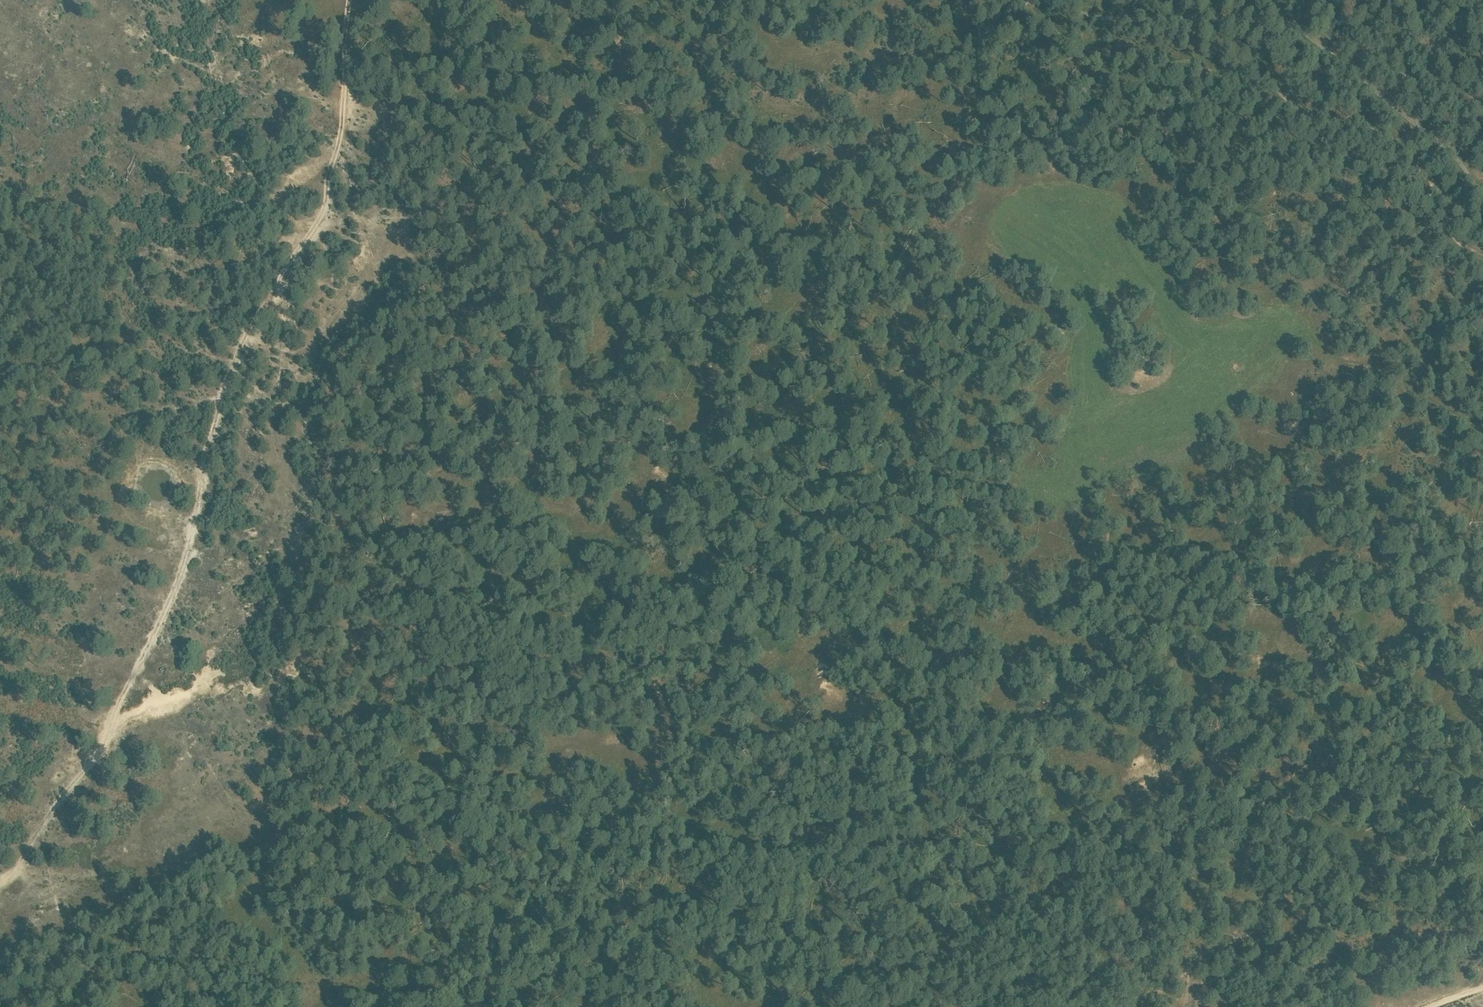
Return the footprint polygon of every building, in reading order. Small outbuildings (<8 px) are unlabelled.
[(1048,151),(1031,161),(1035,167),(1052,157),(1048,151)]
